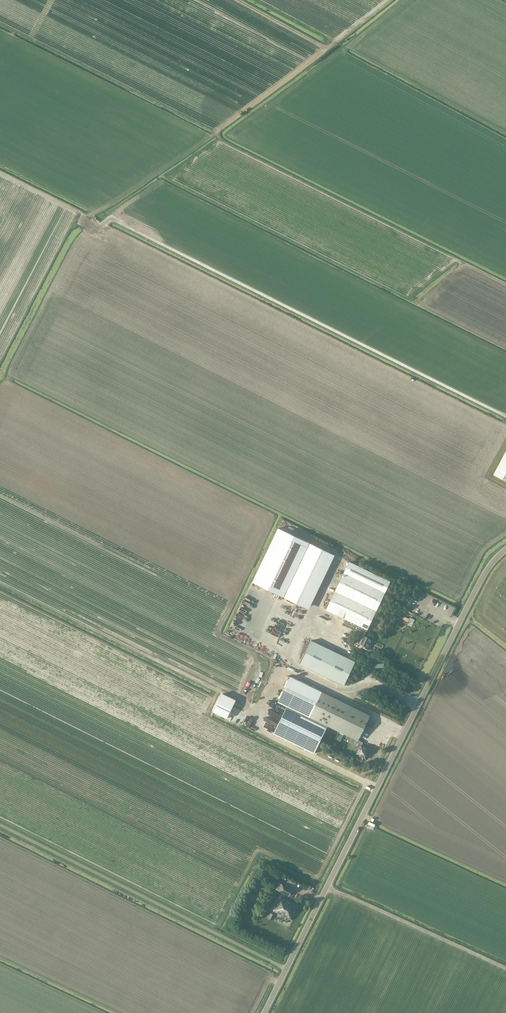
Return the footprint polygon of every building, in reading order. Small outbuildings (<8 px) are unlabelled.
[(493,474),(505,481),(505,450),(493,474)] [(278,527),(252,582),(283,598),(310,543),(278,527)] [(335,555),(310,543),(283,598),(308,609),(335,555)] [(364,636),(390,582),(357,566),(349,562),(326,610),(345,619),(342,625),(353,630),(352,631),(362,635),(364,636)] [(372,640),(364,636),(362,635),(360,639),(362,640),(360,644),(362,645),(362,647),(367,649),(372,640)] [(313,640),(301,663),(344,685),(356,662),(313,640)] [(327,726),(354,739),(358,741),(358,740),(370,716),(289,676),(278,701),(287,706),(273,734),(314,753),(327,726)] [(226,718),(230,710),(225,708),(230,698),(222,694),(213,712),(226,718)] [(362,745),(362,743),(362,742),(358,740),(358,741),(354,739),(351,747),(358,750),(356,754),(359,755),(357,758),(358,759),(361,761),(362,760),(363,758),(365,759),(370,750),(366,748),(366,747),(362,745)] [(292,890),(282,885),(279,891),(288,896),(292,890)] [(275,907),(273,911),(291,920),(298,906),(280,896),(274,906),(275,907)]
